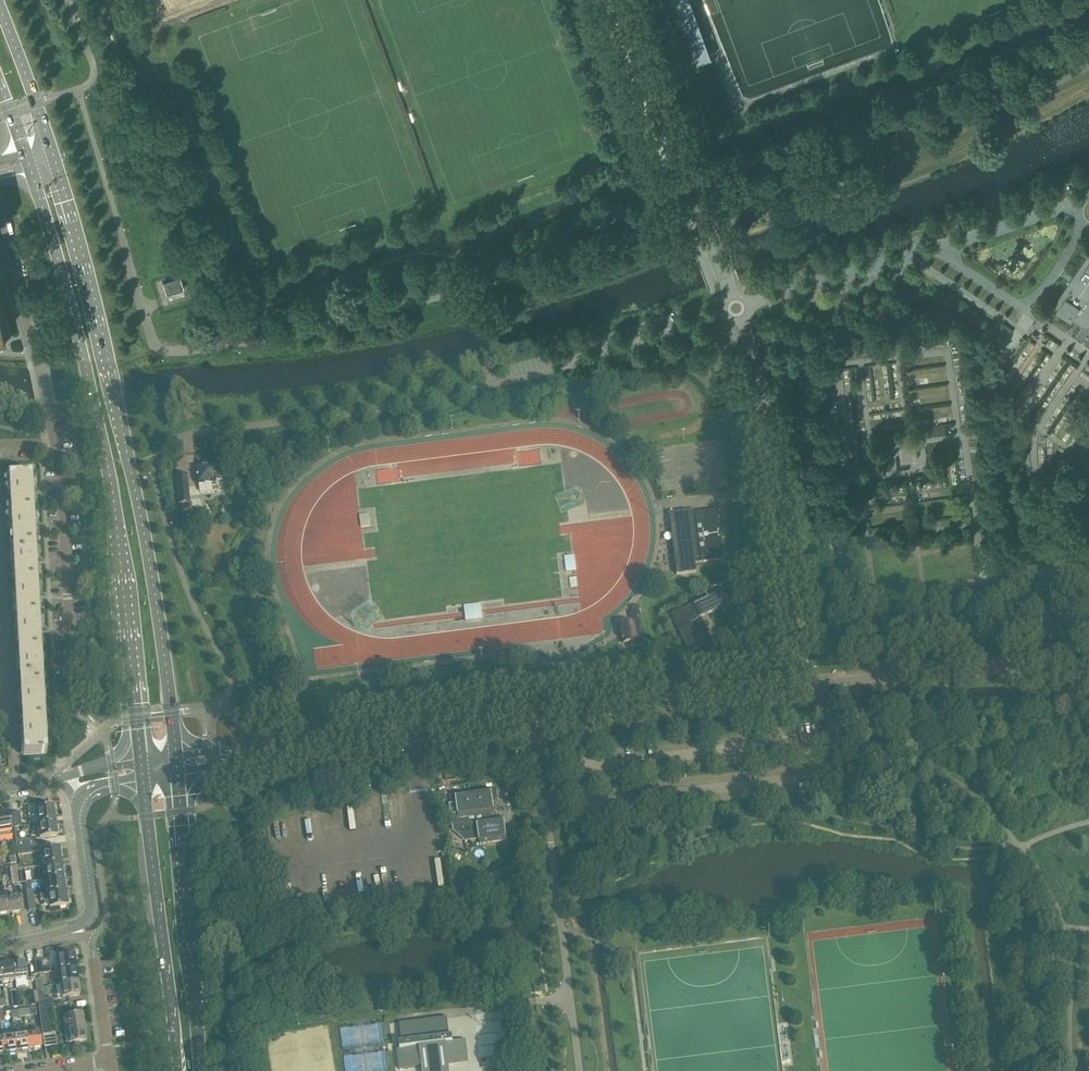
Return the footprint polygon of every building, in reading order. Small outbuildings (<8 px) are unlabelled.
[(712,58),(691,0),(674,0),(697,63),(712,58)] [(1088,253),(1073,276),(1073,277),(1069,282),(1068,283),(1053,306),(1058,309),(1057,310),(1056,310),(1071,321),(1071,320),(1070,319),(1071,318),(1075,321),(1080,324),(1081,325),(1076,333),(1088,343),(1088,253)] [(163,282),(167,294),(184,289),(180,276),(163,282)] [(215,466),(197,468),(199,486),(200,492),(212,491),(212,484),(217,484),(217,481),(223,481),(222,470),(216,471),(215,466)] [(8,477),(10,512),(33,511),(31,475),(8,477)] [(188,475),(177,476),(180,504),(190,503),(188,475)] [(10,512),(11,547),(35,545),(33,511),(10,512)] [(695,515),(690,516),(689,511),(669,514),(677,575),(697,573),(696,564),(725,561),(719,511),(695,514),(695,515)] [(181,515),(182,527),(204,524),(203,513),(181,515)] [(11,547),(13,581),(37,580),(35,545),(11,547)] [(13,581),(15,616),(39,615),(37,580),(13,581)] [(695,605),(672,615),(679,631),(696,665),(725,652),(720,640),(712,643),(701,618),(736,601),(730,587),(694,604),(695,605)] [(620,625),(624,644),(636,642),(637,647),(646,645),(640,611),(630,613),(632,623),(620,625)] [(15,616),(17,651),(41,650),(39,615),(15,616)] [(749,629),(745,635),(758,645),(760,636),(749,629)] [(17,651),(19,686),(43,685),(41,650),(17,651)] [(19,686),(21,721),(44,719),(43,685),(19,686)] [(44,719),(21,721),(23,756),(46,754),(44,719)] [(445,770),(446,782),(457,781),(455,768),(445,770)] [(455,795),(456,804),(449,805),(452,826),(454,826),(454,831),(465,841),(470,840),(470,842),(479,841),(480,845),(507,841),(504,819),(495,820),(494,814),(497,814),(496,812),(494,812),(491,790),(455,795)] [(35,810),(37,825),(55,822),(53,808),(35,810)] [(0,815),(0,838),(12,836),(8,813),(0,815)] [(12,814),(13,828),(21,827),(19,813),(12,814)] [(55,822),(37,825),(39,839),(57,837),(55,822)] [(15,842),(16,849),(26,848),(30,847),(29,840),(15,842)] [(26,848),(16,849),(17,856),(26,855),(31,854),(30,847),(26,848)] [(41,852),(43,866),(60,864),(58,850),(41,852)] [(43,866),(45,880),(62,878),(60,864),(43,866)] [(18,866),(17,867),(19,884),(25,883),(23,869),(19,869),(18,866)] [(19,884),(17,867),(9,868),(12,885),(19,884)] [(45,880),(47,895),(64,892),(62,878),(45,880)] [(64,892),(47,895),(39,896),(40,901),(48,900),(49,909),(67,906),(64,892)] [(33,896),(26,897),(28,912),(35,911),(33,896)] [(17,898),(4,899),(6,915),(20,913),(17,898)] [(56,958),(58,972),(75,969),(74,956),(56,958)] [(34,961),(36,975),(51,973),(50,969),(43,970),(41,960),(34,961)] [(16,965),(12,965),(14,981),(27,979),(25,963),(16,964),(16,965)] [(0,966),(0,968),(2,983),(14,981),(12,965),(8,966),(8,965),(0,966)] [(58,972),(60,986),(77,983),(75,969),(58,972)] [(35,989),(43,988),(42,980),(34,981),(35,989)] [(77,983),(60,986),(62,999),(79,996),(77,983)] [(38,1005),(38,1008),(53,1006),(52,999),(45,1001),(43,988),(35,989),(36,994),(38,1005)] [(31,1006),(38,1005),(36,994),(29,995),(31,1006)] [(38,1008),(42,1034),(52,1033),(49,1013),(54,1012),(53,1006),(38,1008)] [(65,1018),(67,1031),(84,1029),(82,1015),(65,1018)] [(396,1050),(399,1070),(421,1067),(422,1067),(422,1070),(449,1070),(448,1064),(468,1061),(466,1041),(453,1042),(452,1037),(449,1038),(447,1018),(399,1024),(402,1044),(399,1044),(400,1049),(396,1050)] [(25,1031),(26,1035),(28,1051),(34,1050),(34,1051),(39,1050),(39,1049),(41,1049),(38,1029),(25,1031)] [(84,1029),(67,1031),(69,1050),(79,1049),(78,1044),(86,1043),(84,1029)] [(20,1032),(13,1033),(15,1052),(22,1052),(22,1053),(27,1052),(27,1051),(28,1051),(26,1035),(20,1036),(20,1032)] [(55,1032),(52,1033),(42,1034),(44,1048),(57,1047),(55,1032)] [(13,1033),(0,1034),(3,1054),(9,1053),(9,1054),(15,1054),(14,1053),(15,1052),(13,1033)]
